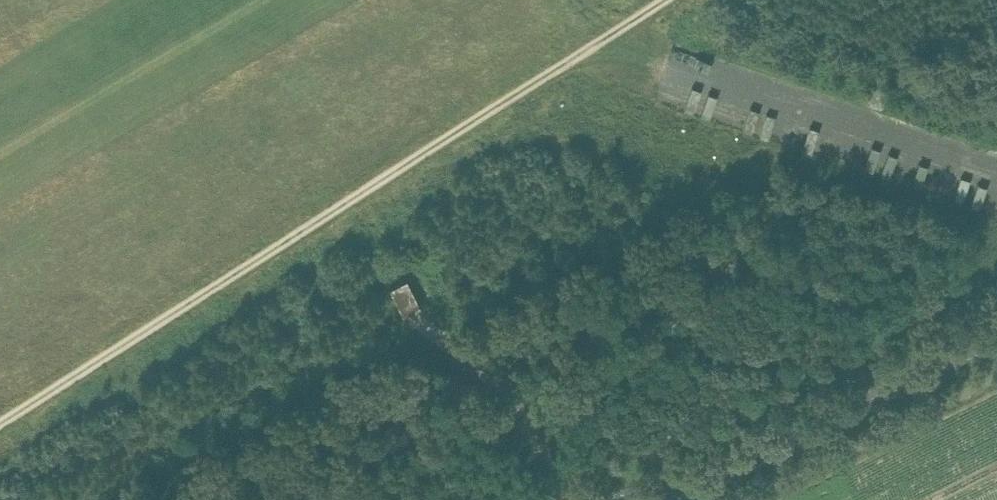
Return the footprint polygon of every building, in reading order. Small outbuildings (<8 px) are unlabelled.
[(408,277),(390,286),(403,313),(421,304),(408,277)]
